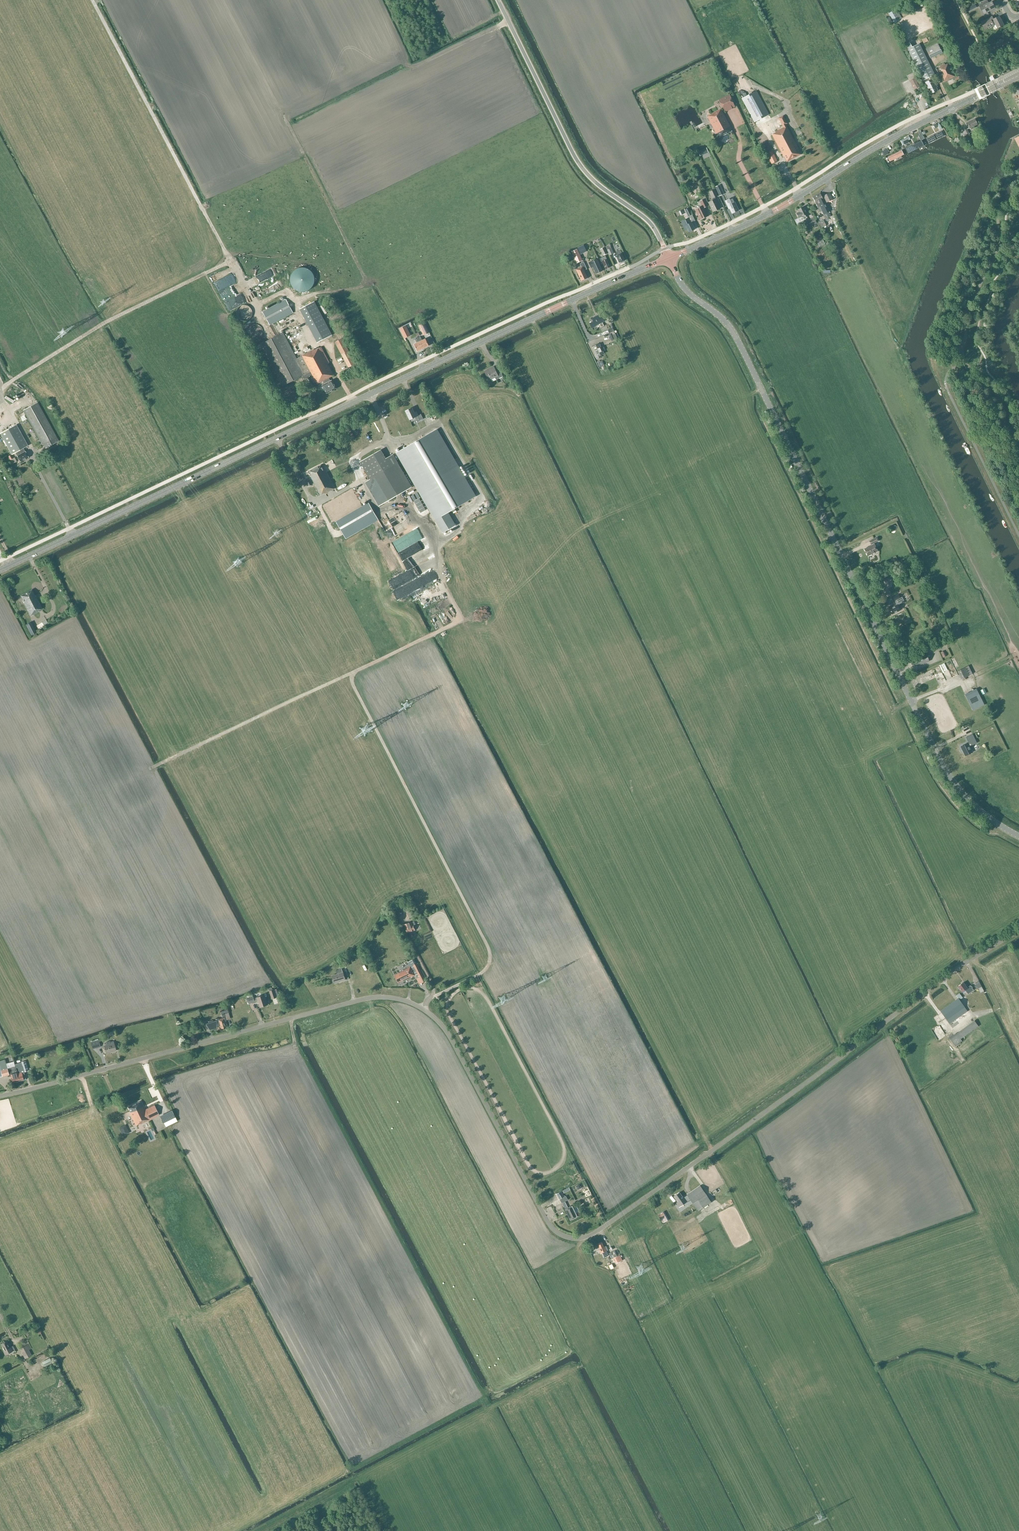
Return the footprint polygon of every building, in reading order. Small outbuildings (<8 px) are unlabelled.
[(996,9),(992,2),(989,3),(988,0),(979,5),(982,11),(985,9),(987,13),(996,9)] [(897,20),(892,13),(888,15),(893,22),(897,20)] [(998,28),(1004,25),(1000,16),(994,19),(993,17),(982,23),(985,29),(994,25),(994,26),(996,25),(998,28)] [(942,53),(937,43),(926,49),(930,58),(942,53)] [(923,80),(926,78),(931,76),(934,74),(919,44),(908,49),(923,80)] [(943,82),(955,76),(949,63),(945,65),(944,63),(936,68),(943,82)] [(931,94),(937,91),(936,88),(937,87),(931,76),(926,78),(927,82),(925,83),(931,94)] [(919,87),(915,78),(910,80),(914,89),(919,87)] [(770,117),(756,91),(741,98),(756,125),(770,117)] [(735,107),(729,94),(719,100),(725,112),(735,107)] [(719,138),(732,131),(721,109),(711,114),(711,115),(707,117),(719,138)] [(786,126),(785,124),(787,123),(783,115),(778,118),(782,125),(780,126),(781,128),(775,131),(775,132),(772,134),(783,156),(784,155),(787,161),(800,154),(797,148),(798,148),(786,126)] [(974,119),(973,120),(966,123),(969,128),(970,128),(971,129),(973,128),(973,126),(977,124),(974,119)] [(940,129),(936,131),(931,132),(927,134),(921,137),(925,145),(929,142),(934,141),(943,137),(948,135),(944,127),(940,129)] [(969,133),(967,129),(964,130),(964,131),(959,133),(962,139),(964,137),(966,140),(971,138),(969,133)] [(768,145),(762,132),(757,135),(763,147),(768,145)] [(918,138),(916,139),(911,142),(900,147),(904,155),(913,150),(922,146),(925,145),(921,137),(919,138),(918,138)] [(895,159),(904,155),(900,147),(892,151),(889,153),(887,154),(885,155),(884,156),(883,157),(883,158),(883,159),(885,164),(895,159)] [(777,161),(772,151),(766,154),(771,164),(777,161)] [(720,184),(714,187),(719,196),(724,193),(720,184)] [(708,202),(713,211),(720,208),(714,197),(717,196),(714,189),(709,192),(713,200),(708,202)] [(832,199),(832,198),(829,193),(821,196),(820,193),(812,197),(815,203),(818,208),(819,207),(823,215),(825,219),(831,216),(829,212),(824,203),(832,199)] [(731,213),(738,210),(733,198),(725,201),(729,209),(731,213)] [(707,206),(704,199),(700,201),(702,206),(696,209),(700,218),(707,214),(703,207),(707,206)] [(804,217),(807,216),(806,212),(803,206),(798,209),(799,212),(796,213),(798,218),(801,217),(803,216),(804,217)] [(689,232),(694,229),(689,217),(681,221),(685,230),(687,229),(689,232)] [(817,223),(814,217),(807,221),(809,226),(817,223)] [(826,225),(823,220),(818,223),(821,228),(826,225)] [(587,252),(584,245),(577,248),(581,254),(587,252)] [(619,263),(625,260),(622,253),(621,253),(620,251),(616,253),(617,256),(616,256),(619,263)] [(610,267),(605,256),(600,259),(601,262),(602,261),(605,269),(610,267)] [(598,274),(599,273),(599,272),(602,271),(597,259),(588,263),(591,268),(593,267),(596,274),(597,273),(598,274)] [(587,269),(583,262),(580,264),(581,267),(576,270),(578,273),(576,274),(578,277),(579,277),(581,281),(582,280),(583,280),(584,280),(585,279),(587,278),(584,271),(587,269)] [(286,300),(264,311),(263,312),(270,325),(293,313),(286,300)] [(317,343),(332,335),(314,302),(300,309),(317,343)] [(593,321),(591,323),(589,323),(592,328),(596,326),(595,325),(600,323),(601,327),(604,326),(602,322),(605,321),(602,314),(592,318),(593,321)] [(424,335),(429,333),(424,323),(419,325),(424,335)] [(405,338),(410,335),(406,326),(400,329),(405,338)] [(297,359),(283,333),(261,344),(283,386),(311,372),(317,384),(323,381),(325,384),(322,385),(327,393),(336,388),(332,380),(330,381),(329,378),(334,376),(328,363),(329,363),(321,347),(315,350),(314,349),(297,359)] [(342,338),(335,342),(349,368),(355,364),(348,351),(349,351),(342,338)] [(425,339),(420,342),(423,349),(429,346),(425,339)] [(417,351),(423,349),(419,342),(417,343),(414,344),(417,351)] [(600,355),(603,354),(599,344),(592,347),(597,357),(595,357),(596,359),(601,357),(600,355)] [(494,367),(484,371),(489,381),(491,379),(492,382),(496,380),(503,377),(500,370),(496,372),(494,367)] [(39,439),(38,440),(41,446),(43,445),(45,448),(59,441),(38,402),(23,410),(39,439)] [(423,419),(421,414),(418,416),(416,412),(414,413),(412,408),(406,411),(410,420),(415,417),(417,422),(423,419)] [(27,446),(16,425),(1,434),(12,454),(15,452),(20,462),(28,457),(23,448),(27,446)] [(436,430),(397,453),(443,532),(455,526),(447,513),(475,496),(436,430)] [(412,487),(393,454),(386,459),(381,450),(360,462),(370,479),(365,482),(379,506),(412,487)] [(324,471),(321,465),(310,471),(312,477),(315,483),(311,485),(309,481),(307,483),(309,486),(310,486),(311,488),(316,485),(321,495),(324,493),(325,494),(334,489),(325,471),(324,471)] [(378,520),(369,503),(336,522),(346,538),(374,522),(378,520)] [(877,538),(870,541),(872,546),(865,549),(868,556),(878,551),(874,543),(879,541),(877,538)] [(895,577),(892,571),(882,576),(885,581),(895,577)] [(43,609),(36,596),(35,597),(32,590),(21,596),(24,602),(23,603),(30,616),(31,616),(31,617),(32,616),(32,615),(39,612),(39,611),(43,609)] [(897,605),(889,608),(892,614),(900,610),(898,607),(900,606),(899,604),(902,603),(901,602),(904,600),(902,597),(900,598),(898,594),(893,597),(897,605)] [(31,635),(36,632),(31,622),(26,625),(31,635)] [(917,666),(929,662),(926,654),(914,659),(917,666)] [(973,674),(969,665),(957,671),(961,679),(973,674)] [(947,693),(964,728),(978,722),(978,721),(980,720),(979,717),(981,716),(977,710),(974,712),(973,710),(984,705),(976,688),(964,694),(961,686),(947,693)] [(969,747),(977,743),(973,735),(966,738),(969,743),(968,744),(961,747),(965,756),(972,753),(969,747)] [(408,902),(403,905),(410,919),(415,916),(408,902)] [(399,917),(395,909),(390,912),(395,919),(399,917)] [(414,922),(405,925),(408,933),(415,930),(413,926),(416,925),(414,922)] [(339,969),(347,966),(350,965),(348,959),(337,963),(339,969)] [(400,972),(401,973),(395,975),(399,983),(405,979),(406,981),(415,976),(415,975),(418,974),(422,983),(427,981),(415,959),(409,962),(411,966),(404,970),(404,969),(400,972)] [(334,983),(345,980),(343,972),(340,973),(339,970),(336,971),(337,974),(332,976),(334,983)] [(984,991),(979,981),(975,983),(976,985),(974,986),(976,989),(978,988),(980,993),(984,991)] [(962,992),(965,990),(968,994),(973,990),(970,986),(968,987),(966,984),(965,985),(963,983),(958,986),(962,992)] [(277,997),(274,989),(269,991),(272,999),(277,997)] [(268,1005),(265,994),(256,997),(257,997),(254,998),(253,996),(247,998),(249,1004),(258,1001),(260,1007),(268,1005)] [(961,997),(959,994),(956,996),(958,998),(940,1011),(952,1028),(970,1015),(958,998),(961,997)] [(225,1018),(219,1020),(218,1018),(216,1018),(216,1020),(205,1024),(210,1030),(216,1028),(216,1026),(221,1026),(221,1029),(226,1027),(225,1026),(227,1026),(225,1018)] [(978,1026),(974,1020),(956,1033),(949,1038),(955,1046),(962,1041),(961,1039),(978,1026)] [(98,1039),(90,1041),(93,1049),(100,1047),(98,1039)] [(114,1044),(113,1042),(110,1042),(106,1043),(107,1046),(104,1046),(106,1054),(116,1051),(114,1044)] [(16,1069),(19,1081),(26,1079),(24,1072),(28,1071),(25,1061),(21,1063),(15,1065),(16,1068),(18,1067),(19,1071),(20,1073),(18,1074),(16,1069)] [(15,1082),(19,1081),(16,1069),(16,1070),(15,1066),(1,1070),(2,1076),(10,1074),(13,1082),(15,1081),(15,1082)] [(131,1112),(130,1113),(136,1126),(140,1124),(159,1115),(155,1105),(145,1110),(141,1101),(129,1107),(131,1112)] [(173,1112),(162,1116),(160,1117),(163,1123),(164,1123),(166,1126),(177,1121),(175,1118),(173,1112)] [(682,1198),(679,1192),(674,1196),(678,1201),(676,1203),(679,1207),(690,1199),(698,1211),(711,1202),(699,1185),(686,1195),(687,1195),(684,1197),(683,1197),(682,1198)] [(728,1192),(724,1185),(711,1192),(712,1195),(717,1192),(718,1193),(721,1191),(723,1195),(728,1192)] [(570,1220),(578,1216),(573,1205),(565,1209),(563,1210),(562,1210),(557,1212),(561,1219),(566,1217),(565,1216),(568,1215),(570,1220)] [(669,1220),(664,1211),(658,1214),(665,1227),(670,1224),(668,1220),(669,1220)] [(604,1257),(608,1256),(606,1251),(607,1250),(606,1246),(604,1247),(602,1242),(597,1244),(600,1250),(599,1250),(600,1253),(602,1253),(604,1257)] [(13,1346),(10,1347),(7,1341),(1,1344),(4,1351),(5,1354),(12,1351),(13,1352),(15,1351),(13,1346)] [(21,1348),(26,1358),(31,1356),(26,1346),(21,1348)]
